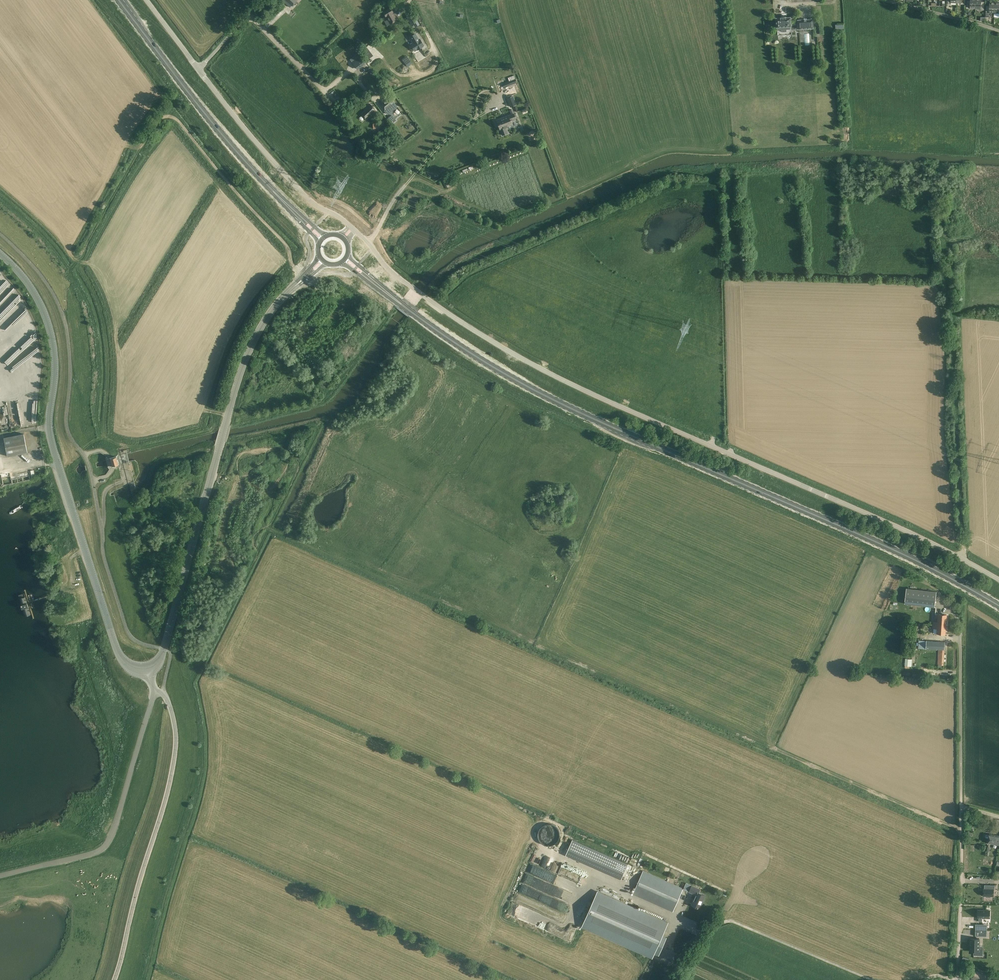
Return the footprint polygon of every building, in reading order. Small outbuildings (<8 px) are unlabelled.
[(975,8),(976,0),(970,0),(970,3),(967,2),(967,9),(970,9),(970,8),(975,8)] [(975,8),(981,9),(981,10),(984,10),(984,3),(981,3),(981,0),(976,0),(975,8)] [(994,13),(995,2),(989,2),(989,7),(986,7),(986,17),(989,17),(989,13),(994,13)] [(393,12),(391,8),(383,13),(385,17),(387,16),(392,23),(397,20),(392,13),(393,12)] [(791,17),(786,17),(781,17),(776,18),(777,35),(792,34),(791,26),(798,25),(798,29),(813,28),(813,19),(798,20),(798,22),(791,23),(791,17)] [(411,44),(415,50),(423,45),(420,39),(419,40),(415,34),(410,37),(413,43),(411,44)] [(366,62),(361,56),(359,57),(358,56),(351,61),(358,70),(365,64),(364,63),(366,62)] [(515,79),(503,84),(504,88),(517,83),(515,79)] [(514,86),(505,90),(507,96),(507,97),(509,97),(517,94),(516,92),(514,86)] [(389,96),(380,104),(385,110),(384,111),(387,114),(397,106),(389,96)] [(377,111),(371,104),(361,113),(360,114),(366,120),(372,114),(373,115),(377,111)] [(508,115),(496,120),(502,136),(508,133),(505,127),(511,125),(510,121),(516,119),(514,114),(512,109),(510,110),(512,114),(508,115)] [(451,186),(447,179),(443,181),(445,185),(447,189),(451,186)] [(27,452),(24,434),(4,438),(7,456),(27,452)] [(118,464),(117,456),(108,458),(110,466),(118,464)] [(936,591),(906,588),(905,604),(935,607),(936,591)] [(934,621),(933,624),(938,625),(946,625),(947,614),(938,614),(938,622),(934,621)] [(938,625),(933,624),(933,633),(946,634),(946,625),(938,625)] [(945,642),(925,641),(925,649),(936,650),(936,649),(938,649),(938,665),(944,665),(944,649),(945,642)] [(989,834),(987,834),(986,835),(985,836),(986,837),(989,838),(988,843),(998,845),(998,835),(989,834)] [(621,879),(628,864),(573,840),(566,855),(621,879)] [(974,858),(974,862),(974,868),(979,868),(979,867),(982,867),(983,861),(984,861),(984,857),(986,857),(986,853),(978,852),(977,856),(975,856),(975,858),(974,858)] [(683,888),(643,871),(633,894),(673,911),(683,888)] [(527,872),(522,883),(546,894),(551,883),(527,872)] [(983,895),(986,896),(986,897),(990,897),(990,896),(993,896),(994,889),(995,885),(984,885),(984,889),(983,889),(983,895)] [(700,889),(692,886),(690,891),(697,895),(692,905),(700,908),(706,895),(699,892),(700,889)] [(533,899),(526,897),(529,888),(526,887),(524,893),(516,891),(513,902),(534,908),(536,902),(533,901),(533,899)] [(582,926),(652,957),(655,953),(659,955),(667,938),(662,936),(668,922),(597,891),(582,926)] [(990,910),(978,910),(978,917),(979,917),(979,921),(982,921),(982,917),(990,918),(990,910)] [(979,938),(970,938),(970,951),(979,951),(979,938)] [(975,969),(971,978),(977,979),(989,979),(991,975),(975,969)]
